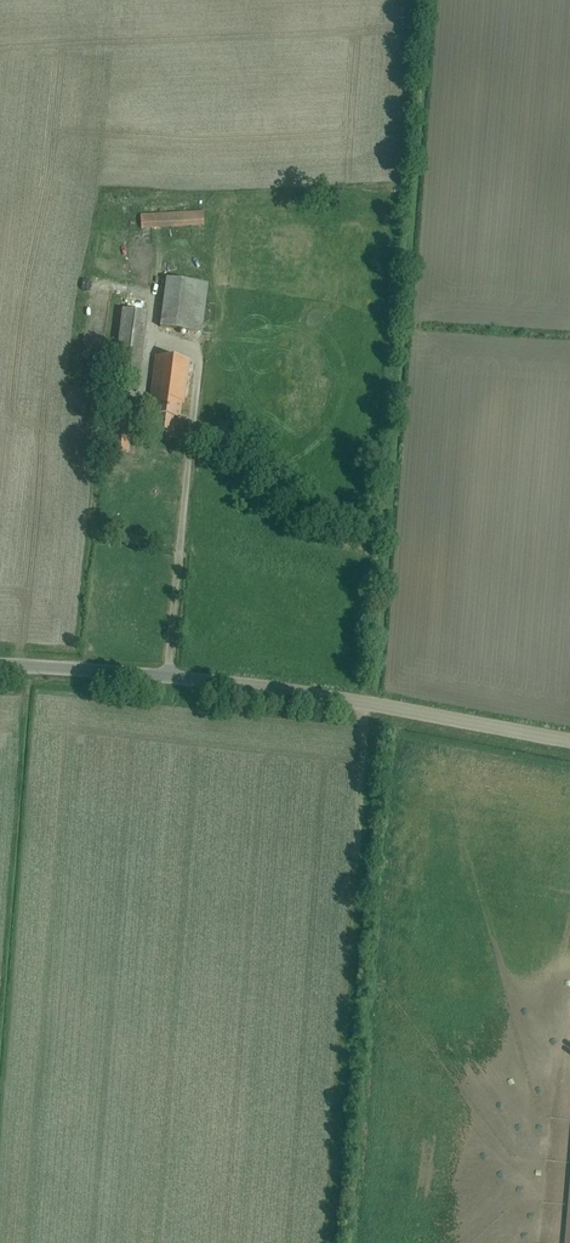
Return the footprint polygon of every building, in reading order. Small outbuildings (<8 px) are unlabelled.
[(140,215),(140,228),(203,226),(203,213),(140,215)] [(166,281),(160,327),(201,333),(208,287),(166,281)] [(120,312),(111,375),(139,379),(148,316),(120,312)] [(158,405),(154,434),(174,436),(177,408),(182,408),(188,362),(155,357),(149,404),(158,405)] [(110,451),(129,453),(134,406),(115,404),(110,451)]
